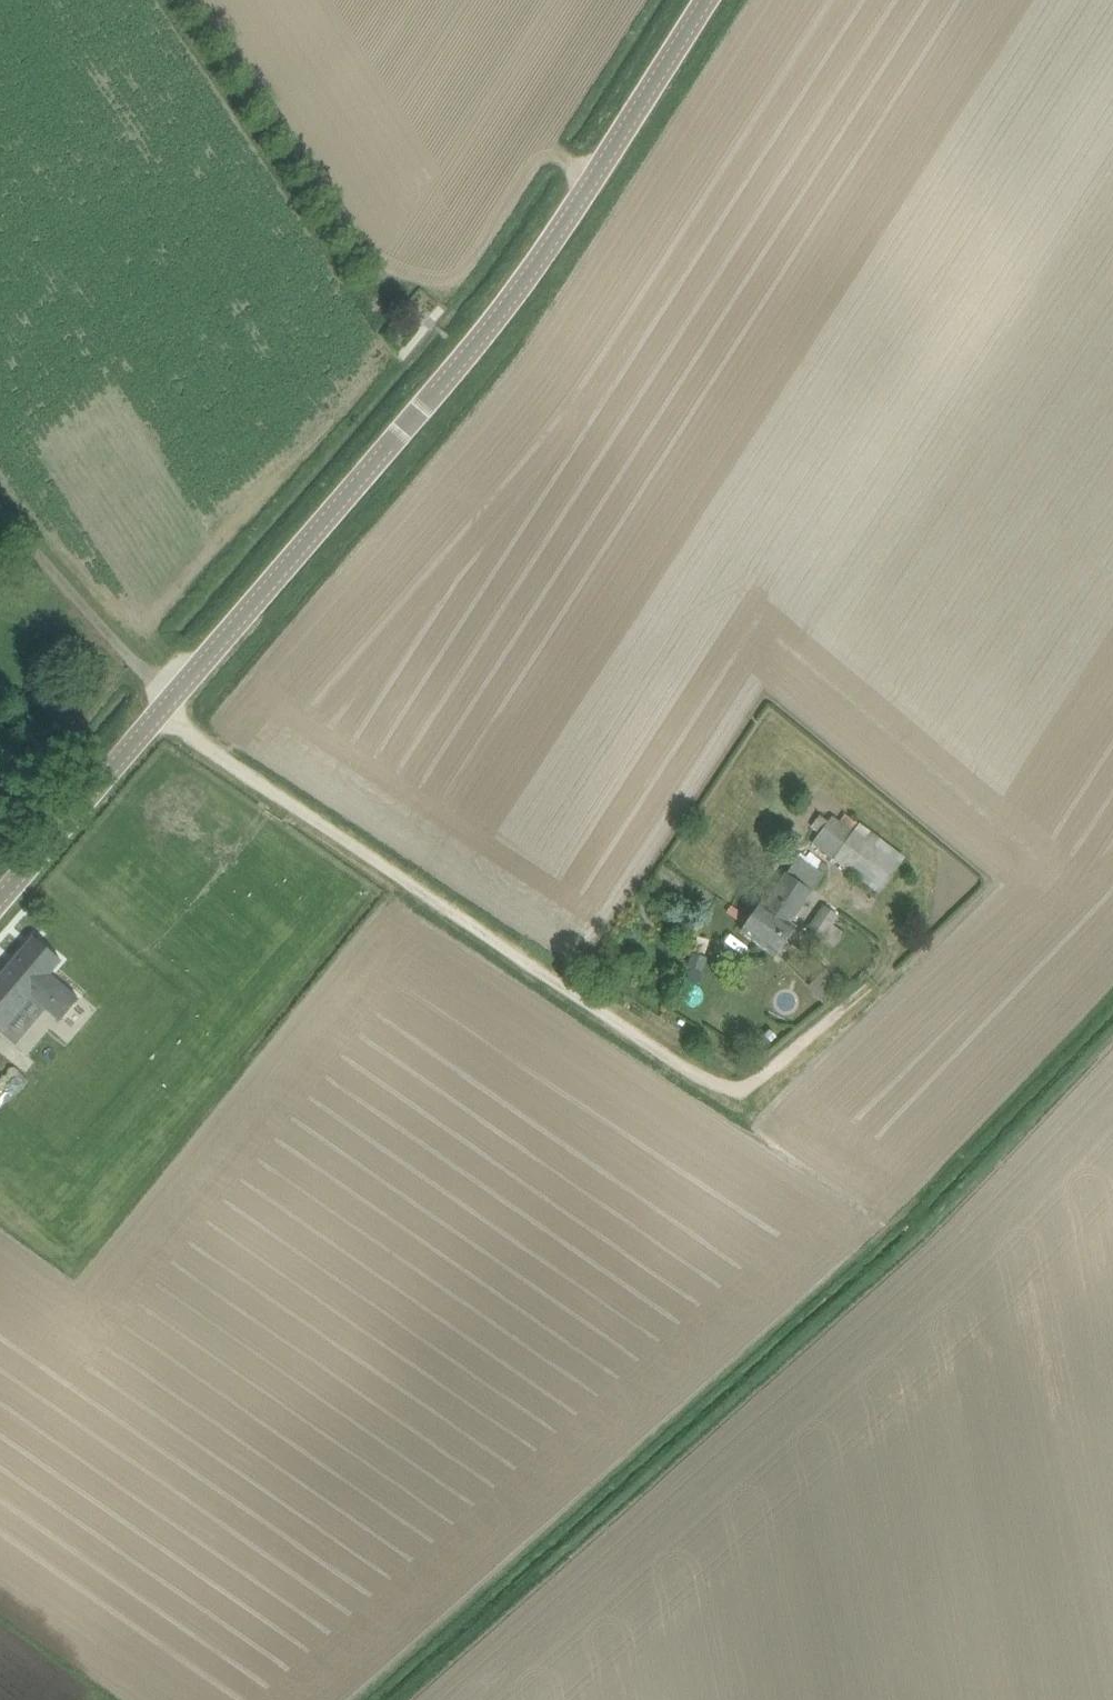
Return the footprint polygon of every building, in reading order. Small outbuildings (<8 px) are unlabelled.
[(905,859),(860,824),(855,832),(834,817),(813,845),(880,893),(905,859)] [(785,943),(796,928),(797,926),(792,923),(826,874),(799,856),(765,904),(762,901),(741,930),(777,955),(785,943)] [(839,916),(824,905),(807,929),(822,940),(839,916)] [(29,994),(60,1020),(79,998),(48,972),(60,958),(35,937),(0,978),(0,1028),(29,994)] [(685,964),(702,968),(705,956),(689,951),(685,964)]
